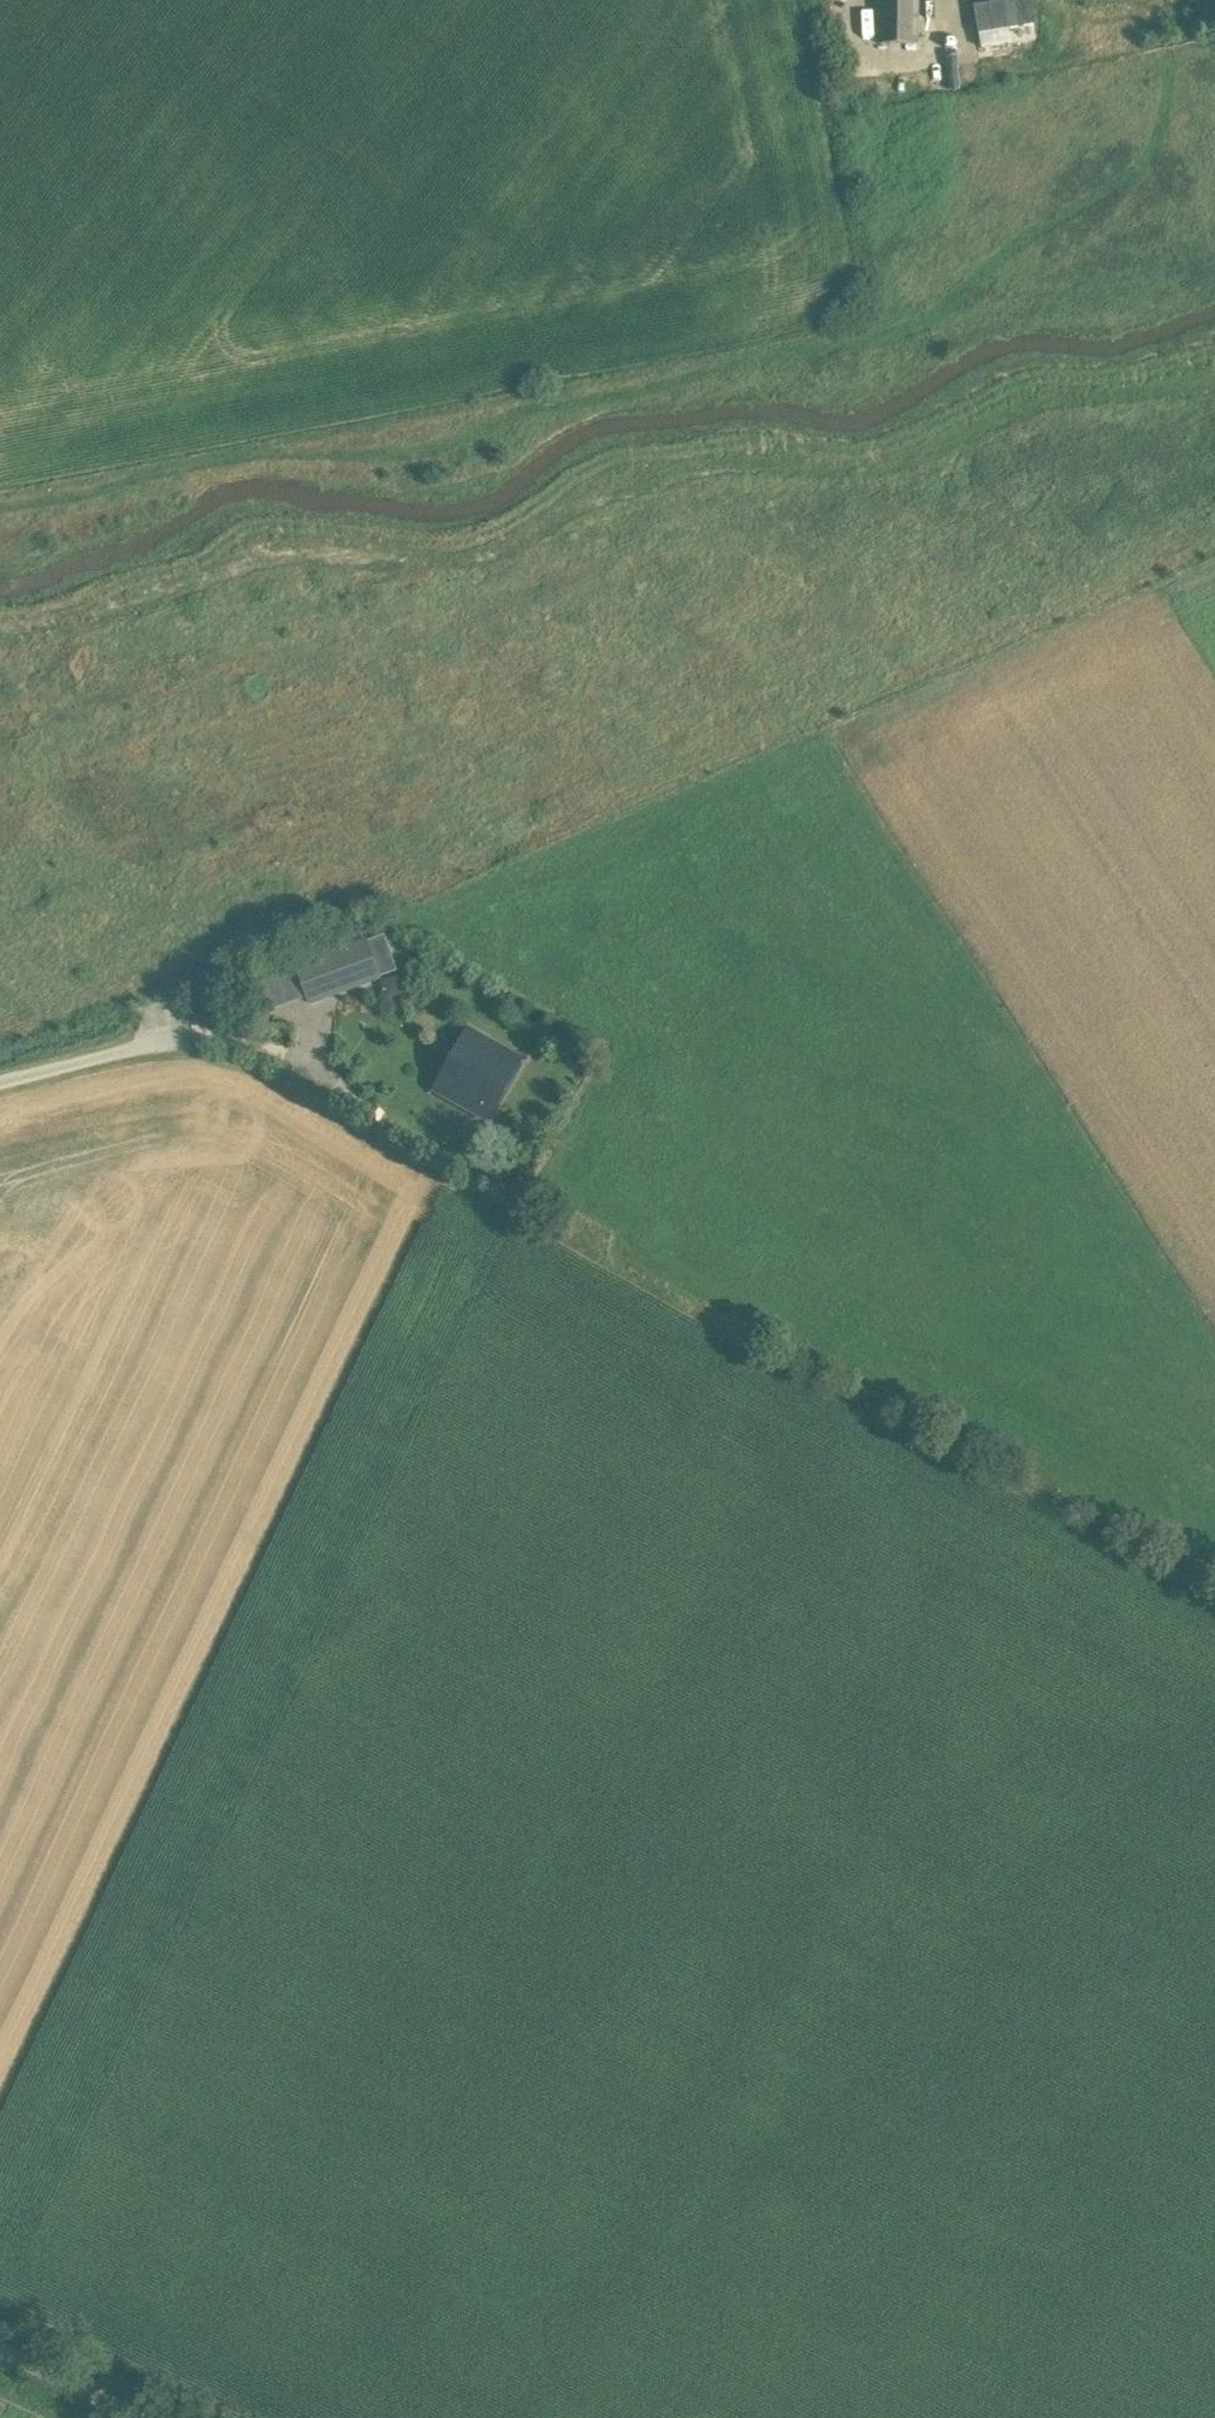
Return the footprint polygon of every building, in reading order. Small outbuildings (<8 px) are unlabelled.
[(878,43),(918,44),(918,0),(884,0),(884,5),(879,5),(878,43)] [(1034,24),(1037,24),(1033,0),(1005,0),(983,4),(973,5),(978,34),(1034,24)] [(297,967),(309,1001),(378,977),(375,968),(393,961),(384,936),(297,967)] [(264,1011),(276,1007),(266,978),(254,983),(264,1011)] [(459,1037),(436,1079),(438,1080),(461,1093),(465,1096),(467,1097),(485,1106),(486,1107),(496,1090),(497,1089),(510,1065),(508,1064),(471,1044),(459,1037)]
